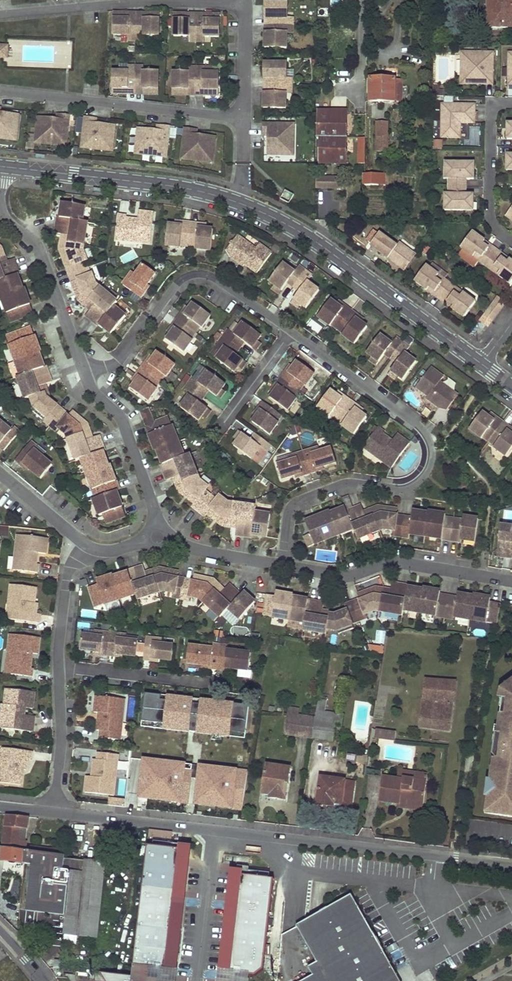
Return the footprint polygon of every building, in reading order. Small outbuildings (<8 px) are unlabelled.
[(489,28),(511,28),(511,0),(490,0),(489,28)] [(288,17),(288,3),(266,3),(266,18),(272,18),(272,33),(266,33),(265,48),(288,48),(288,34),(288,33),(287,33),(287,25),(287,18),(288,18),(288,17)] [(130,13),(115,12),(114,35),(129,35),(129,34),(137,34),(144,34),(144,36),(145,36),(159,36),(160,13),(145,13),(144,20),(130,19),(130,13)] [(190,14),(175,13),(174,36),(189,37),(190,37),(190,35),(197,35),(205,35),(204,37),(205,37),(220,37),(220,14),(205,14),(205,21),(190,20),(190,14)] [(9,46),(0,45),(0,58),(8,58),(9,46)] [(462,73),(461,84),(482,84),(482,78),(485,78),(485,84),(494,85),(494,52),(464,52),(464,73),(462,73)] [(287,63),(265,63),(265,78),(271,78),(271,93),(265,93),(264,108),(286,109),(287,94),(286,94),(286,86),(286,79),(287,79),(287,78),(287,63)] [(114,71),(113,94),(128,94),(129,88),(143,88),(143,95),(158,95),(159,72),(144,72),(144,73),(136,73),(129,73),(129,72),(128,72),(114,71)] [(189,72),(174,72),(173,95),(189,95),(189,89),(204,89),(204,95),(219,96),(219,73),(204,73),(204,74),(196,74),(189,74),(189,72)] [(397,80),(372,79),(371,102),(396,102),(397,80)] [(444,104),(443,138),(461,138),(461,123),(461,120),(475,121),(476,112),(475,112),(473,112),(473,105),(473,104),(444,104)] [(318,124),(349,125),(349,112),(318,111),(318,124)] [(11,140),(12,133),(14,133),(15,121),(13,121),(14,114),(1,113),(0,113),(0,139),(11,140)] [(14,133),(12,133),(11,140),(17,141),(20,115),(14,114),(13,121),(15,121),(14,133)] [(41,143),(67,146),(70,116),(62,115),(62,120),(57,119),(44,118),(44,124),(42,124),(40,136),(42,137),(41,143)] [(44,124),(44,118),(38,117),(35,143),(41,143),(42,137),(40,136),(42,124),(44,124)] [(85,117),(82,148),(107,151),(108,144),(110,144),(112,132),(110,131),(110,125),(97,124),(93,123),(93,118),(85,117)] [(294,149),(295,124),(264,123),(264,132),(269,132),(269,136),(268,149),(275,149),(275,151),(287,151),(287,149),(294,149)] [(389,123),(379,123),(378,150),(388,150),(389,123)] [(348,163),(349,125),(318,124),(318,139),(320,139),(320,162),(348,163)] [(107,151),(113,152),(116,126),(110,125),(110,131),(112,132),(110,144),(108,144),(107,151)] [(142,155),(167,157),(170,127),(162,126),(162,131),(158,131),(144,129),(144,135),(142,135),(140,148),(142,148),(142,155)] [(144,135),(144,129),(139,128),(136,154),(142,155),(142,148),(140,148),(142,135),(144,135)] [(185,129),(182,159),(207,162),(208,155),(210,155),(211,143),(209,143),(210,137),(197,135),(193,134),(193,130),(185,129)] [(216,137),(210,137),(209,143),(211,143),(210,155),(208,155),(207,162),(213,163),(216,137)] [(449,179),(449,186),(466,187),(467,179),(474,179),(475,170),(467,170),(467,163),(446,163),(446,172),(449,172),(449,179)] [(366,173),(365,184),(380,185),(380,173),(366,173)] [(316,177),(316,184),(339,185),(339,181),(343,181),(343,178),(316,177)] [(445,201),(445,210),(467,210),(467,203),(474,203),(474,194),(466,194),(466,187),(449,186),(449,194),(449,201),(445,201)] [(286,190),(281,199),(290,203),(295,195),(286,190)] [(59,217),(57,225),(73,227),(74,220),(83,221),(85,208),(86,206),(63,203),(63,206),(61,217),(59,217)] [(127,216),(119,216),(117,235),(125,236),(128,241),(151,243),(155,216),(155,213),(140,212),(139,214),(139,220),(138,223),(135,222),(132,219),(127,219),(127,216)] [(68,235),(67,240),(70,241),(70,243),(84,245),(88,222),(83,221),(74,220),(73,227),(57,225),(56,233),(63,234),(68,235)] [(169,225),(166,246),(181,247),(182,245),(189,246),(191,227),(175,225),(169,225)] [(207,229),(191,227),(189,246),(197,247),(196,249),(211,251),(214,229),(207,229)] [(473,232),(462,248),(474,257),(477,253),(482,257),(479,261),(486,266),(496,253),(483,244),(485,241),(473,232)] [(380,233),(371,245),(386,256),(387,254),(401,264),(411,251),(400,243),(398,246),(380,233)] [(238,236),(227,250),(233,254),(231,257),(244,266),(246,264),(247,262),(251,265),(249,267),(256,272),(258,273),(272,253),(260,244),(256,249),(250,244),(248,247),(242,243),(244,240),(238,236)] [(87,260),(84,250),(84,245),(70,243),(70,241),(67,240),(63,240),(61,249),(70,275),(88,268),(86,261),(87,260)] [(483,244),(496,253),(498,250),(485,241),(483,244)] [(498,250),(496,253),(508,262),(510,259),(498,250)] [(415,254),(411,251),(401,264),(387,254),(386,256),(404,270),(415,254)] [(477,253),(474,257),(479,261),(482,257),(477,253)] [(511,282),(511,261),(510,259),(508,262),(496,253),(486,266),(493,271),(496,267),(502,271),(498,275),(511,284),(511,282)] [(1,258),(0,259),(0,281),(5,279),(3,272),(17,267),(14,259),(7,262),(3,263),(1,258)] [(133,272),(124,285),(133,292),(137,295),(142,289),(144,291),(148,284),(156,274),(144,264),(137,275),(133,272)] [(283,264),(270,282),(275,285),(282,290),(288,283),(290,280),(296,284),(306,271),(300,266),(295,272),(283,264)] [(416,281),(428,290),(430,288),(442,297),(452,284),(445,279),(442,283),(436,278),(439,275),(427,266),(416,281)] [(17,267),(3,272),(5,279),(0,281),(0,292),(2,297),(23,289),(18,275),(20,274),(17,267)] [(496,267),(493,271),(498,275),(502,271),(496,267)] [(91,275),(88,268),(70,275),(80,300),(87,306),(90,303),(92,300),(91,299),(100,287),(96,284),(93,275),(91,275)] [(308,282),(313,276),(306,271),(296,284),(302,288),(300,291),(294,299),(302,305),(307,308),(315,297),(320,290),(315,287),(308,282)] [(445,279),(439,275),(436,278),(442,283),(445,279)] [(150,286),(148,284),(144,291),(142,289),(137,295),(141,298),(150,286)] [(452,284),(442,297),(454,306),(452,309),(465,318),(476,302),(464,293),(461,297),(456,293),(458,289),(452,284)] [(280,294),(282,290),(275,285),(272,288),(280,294)] [(91,310),(87,315),(93,321),(102,309),(108,314),(114,307),(118,302),(100,287),(91,299),(92,300),(90,303),(94,306),(91,310)] [(430,288),(428,290),(440,299),(442,297),(430,288)] [(25,294),(23,289),(2,297),(11,322),(34,313),(28,296),(24,297),(22,294),(25,294)] [(442,297),(440,299),(452,309),(454,306),(442,297)] [(498,297),(484,316),(492,322),(506,303),(498,297)] [(294,299),(292,303),(299,308),(302,305),(294,299)] [(331,300),(319,317),(331,326),(332,324),(338,329),(350,313),(337,304),(331,300)] [(339,301),(337,304),(350,313),(352,311),(339,301)] [(190,309),(181,321),(196,333),(200,327),(202,328),(211,316),(194,303),(190,309)] [(187,306),(178,319),(181,321),(190,309),(187,306)] [(102,309),(93,321),(99,326),(100,324),(112,334),(126,316),(114,307),(108,314),(102,309)] [(352,311),(350,313),(363,323),(365,320),(352,311)] [(363,323),(350,313),(338,329),(344,333),(343,335),(355,344),(368,327),(363,323)] [(484,316),(480,321),(489,327),(492,322),(484,316)] [(178,319),(168,332),(171,334),(181,321),(178,319)] [(171,334),(167,340),(184,352),(193,340),(192,339),(196,333),(181,321),(171,334)] [(60,325),(48,323),(47,334),(60,336),(60,325)] [(229,330),(224,336),(237,346),(242,340),(245,342),(253,348),(257,342),(258,341),(262,336),(257,332),(244,323),(235,334),(229,330)] [(32,328),(9,336),(18,361),(39,353),(38,349),(35,349),(34,346),(38,345),(32,328)] [(381,335),(367,353),(372,356),(379,362),(385,354),(388,351),(394,355),(403,342),(397,338),(392,344),(381,335)] [(224,336),(220,343),(226,347),(217,359),(235,372),(239,367),(244,360),(236,354),(233,352),(237,346),(224,336)] [(256,350),(262,343),(258,341),(257,342),(253,348),(256,350)] [(410,347),(403,342),(394,355),(400,360),(398,363),(392,371),(399,376),(404,380),(417,362),(405,353),(410,347)] [(154,357),(145,370),(160,382),(165,376),(167,377),(176,364),(158,352),(154,357)] [(45,367),(39,353),(18,361),(21,369),(23,375),(32,372),(35,379),(49,374),(48,372),(46,367),(45,367)] [(154,357),(152,355),(142,368),(145,370),(154,357)] [(379,362),(372,356),(370,360),(377,365),(379,362)] [(244,360),(239,367),(242,370),(247,363),(244,360)] [(294,367),(284,380),(300,391),(304,385),(306,386),(314,376),(315,374),(314,373),(298,361),(294,367)] [(291,364),(281,377),(284,380),(294,367),(291,364)] [(142,368),(132,381),(133,382),(136,383),(136,382),(145,370),(142,368)] [(419,384),(417,387),(425,394),(427,392),(430,394),(429,396),(427,398),(440,408),(442,406),(447,410),(450,407),(458,395),(452,391),(450,393),(445,389),(446,387),(443,384),(440,382),(444,377),(431,368),(419,384)] [(136,383),(132,389),(149,401),(158,389),(156,388),(158,384),(160,382),(145,370),(136,382),(136,383)] [(193,378),(189,385),(202,394),(205,390),(206,388),(208,390),(209,391),(217,396),(221,391),(222,389),(226,384),(208,371),(199,383),(193,378)] [(392,371),(389,374),(396,380),(399,376),(392,371)] [(23,375),(18,377),(26,399),(32,397),(43,393),(40,386),(44,385),(52,382),(49,374),(35,379),(32,372),(23,375)] [(281,377),(272,390),(275,392),(284,380),(281,377)] [(275,392),(271,398),(288,410),(297,398),(295,397),(300,391),(284,380),(275,392)] [(187,387),(184,391),(190,396),(181,407),(199,421),(203,416),(208,409),(200,402),(197,400),(202,394),(189,385),(187,387)] [(221,391),(217,396),(220,399),(226,392),(222,389),(221,391)] [(336,394),(331,390),(318,407),(330,417),(332,415),(338,419),(349,404),(336,394)] [(351,401),(338,391),(336,394),(349,404),(351,401)] [(63,411),(49,399),(48,400),(45,392),(43,393),(32,397),(35,407),(32,410),(51,426),(63,411)] [(351,401),(349,404),(362,413),(364,410),(351,401)] [(256,412),(254,414),(256,415),(257,416),(267,404),(264,402),(256,412)] [(256,418),(253,422),(257,425),(270,435),(279,423),(277,421),(282,415),(267,404),(257,416),(256,418)] [(362,413),(349,404),(338,419),(344,424),(342,425),(355,435),(367,417),(362,413)] [(146,421),(148,426),(155,423),(150,409),(147,410),(151,419),(146,421)] [(212,411),(208,409),(203,416),(206,418),(212,411)] [(147,410),(142,412),(146,421),(151,419),(147,410)] [(63,411),(51,426),(57,431),(59,428),(67,434),(69,439),(83,434),(84,436),(86,435),(91,433),(88,424),(73,412),(69,416),(63,411)] [(483,412),(470,429),(483,438),(484,437),(490,441),(501,426),(488,416),(483,412)] [(491,413),(488,416),(501,426),(504,423),(491,413)] [(148,426),(146,426),(153,443),(157,442),(158,445),(156,446),(158,450),(179,442),(169,417),(155,423),(148,426)] [(1,444),(2,442),(8,447),(20,432),(15,427),(12,431),(0,421),(0,444),(1,444)] [(504,423),(501,426),(511,434),(511,429),(504,423)] [(501,426),(490,441),(496,446),(495,447),(507,456),(511,450),(511,434),(501,426)] [(385,433),(378,428),(367,444),(373,448),(374,454),(392,468),(410,444),(398,435),(393,441),(391,444),(388,441),(387,437),(384,434),(385,433)] [(240,431),(235,439),(238,441),(244,434),(240,431)] [(102,443),(99,435),(93,438),(88,440),(86,435),(84,436),(83,434),(69,439),(77,461),(82,459),(91,456),(88,449),(102,443)] [(238,441),(235,446),(252,459),(258,451),(261,447),(267,452),(272,446),(259,436),(258,438),(254,442),(252,440),(244,434),(238,441)] [(32,442),(19,457),(25,461),(23,463),(30,469),(41,479),(53,465),(35,450),(38,447),(32,442)] [(179,442),(158,450),(164,464),(162,465),(165,473),(179,467),(176,460),(185,456),(179,442)] [(105,451),(102,443),(88,449),(91,456),(82,459),(87,473),(108,466),(103,452),(105,451)] [(367,444),(364,447),(374,454),(373,448),(367,444)] [(313,449),(304,452),(309,469),(313,467),(316,467),(316,469),(324,467),(337,463),(332,448),(321,452),(319,448),(313,449)] [(304,452),(289,457),(290,461),(278,465),(283,479),(295,475),(303,473),(302,471),(309,469),(304,452)] [(190,454),(185,456),(176,460),(179,467),(165,473),(168,480),(175,477),(179,476),(181,481),(184,479),(185,481),(198,476),(190,454)] [(19,457),(16,460),(28,471),(30,469),(23,463),(25,461),(19,457)] [(108,466),(87,473),(97,498),(115,492),(117,491),(120,490),(113,473),(109,474),(108,471),(110,470),(108,466)] [(310,473),(309,469),(302,471),(303,473),(295,475),(296,477),(310,473)] [(181,481),(177,482),(180,491),(195,503),(193,506),(199,511),(211,496),(205,491),(208,487),(200,481),(198,476),(185,481),(184,479),(181,481)] [(117,496),(115,492),(97,498),(94,499),(100,516),(103,515),(106,523),(126,516),(120,499),(116,500),(115,497),(117,496)] [(217,501),(211,496),(199,511),(206,516),(208,513),(223,525),(232,526),(233,522),(234,519),(231,519),(234,504),(228,503),(220,497),(217,501)] [(257,507),(234,504),(231,519),(234,519),(233,522),(238,523),(238,527),(236,535),(245,536),(247,521),(254,522),(256,513),(257,507)] [(362,506),(354,509),(360,523),(353,526),(354,529),(356,532),(359,540),(371,534),(380,531),(375,517),(373,518),(371,515),(367,517),(365,512),(362,506)] [(379,507),(370,511),(371,515),(373,518),(375,517),(380,531),(385,529),(395,530),(394,535),(402,536),(405,517),(397,516),(398,510),(379,507)] [(346,508),(332,514),(338,530),(340,535),(343,533),(348,531),(354,529),(353,526),(360,523),(354,509),(347,512),(346,508)] [(412,518),(405,517),(402,536),(410,538),(411,534),(425,536),(429,514),(413,512),(412,518)] [(261,514),(256,513),(254,522),(247,521),(245,536),(253,537),(253,535),(268,537),(271,515),(261,514)] [(433,515),(429,514),(425,536),(448,540),(451,540),(455,519),(449,518),(446,518),(446,515),(437,513),(436,518),(433,517),(433,515)] [(312,519),(306,522),(307,525),(315,545),(340,535),(338,530),(332,514),(327,516),(328,518),(325,519),(323,515),(312,519)] [(463,521),(455,519),(451,540),(461,541),(461,539),(476,542),(479,519),(464,517),(463,521)] [(498,556),(511,557),(511,527),(501,526),(499,545),(498,556)] [(48,539),(18,535),(16,558),(20,563),(19,571),(38,573),(39,565),(37,564),(37,560),(35,556),(35,553),(38,553),(46,554),(48,539)] [(144,566),(136,569),(141,583),(133,586),(136,594),(138,600),(160,592),(156,578),(153,579),(153,576),(147,577),(146,573),(144,566)] [(160,568),(151,571),(153,576),(153,579),(156,578),(160,592),(165,591),(174,593),(174,596),(182,598),(186,580),(178,578),(179,573),(160,568)] [(129,573),(115,578),(122,599),(136,594),(133,586),(141,583),(136,569),(128,571),(129,573)] [(193,581),(186,580),(182,598),(190,600),(191,596),(200,599),(204,602),(214,591),(216,592),(218,590),(221,586),(214,580),(195,576),(193,581)] [(90,587),(96,607),(122,599),(115,578),(110,579),(111,581),(108,583),(106,578),(98,581),(99,585),(90,587)] [(391,595),(386,594),(385,597),(383,597),(380,611),(391,613),(403,615),(404,610),(406,601),(398,600),(401,585),(395,584),(393,583),(392,590),(391,595)] [(37,588),(12,585),(10,601),(14,602),(11,619),(40,623),(40,615),(37,614),(38,603),(35,603),(32,603),(33,598),(36,598),(37,588)] [(236,590),(229,585),(225,590),(222,594),(218,590),(216,592),(214,591),(204,602),(221,618),(229,609),(231,606),(225,601),(236,590)] [(409,586),(401,585),(398,600),(406,601),(404,610),(420,613),(423,590),(409,588),(409,586)] [(360,600),(353,602),(360,621),(368,617),(366,614),(376,611),(380,611),(383,597),(385,597),(386,594),(386,590),(377,588),(359,595),(360,600)] [(241,595),(236,590),(225,601),(231,606),(229,609),(241,619),(256,602),(244,592),(241,595)] [(428,591),(423,590),(420,613),(446,617),(449,597),(440,595),(441,591),(432,590),(431,594),(428,594),(428,591)] [(276,596),(267,595),(264,615),(273,617),(290,620),(294,598),(289,597),(289,599),(285,599),(286,594),(277,593),(276,596)] [(458,598),(449,597),(446,617),(455,619),(455,617),(470,619),(474,597),(459,595),(458,598)] [(479,598),(474,597),(470,619),(496,624),(500,603),(491,602),(491,598),(482,597),(481,601),(478,600),(479,598)] [(317,602),(294,598),(290,620),(305,622),(306,615),(314,617),(317,602)] [(325,603),(317,602),(314,617),(306,615),(305,622),(304,630),(327,634),(328,629),(330,617),(323,615),(323,612),(325,603)] [(331,615),(330,614),(330,617),(328,629),(329,629),(338,630),(339,634),(355,629),(353,623),(360,621),(353,602),(346,605),(347,611),(338,614),(338,616),(331,615)] [(95,636),(82,635),(81,650),(95,652),(102,652),(102,650),(109,651),(110,644),(111,634),(95,632),(95,636)] [(40,638),(11,634),(7,661),(12,667),(11,674),(32,677),(34,669),(31,668),(32,663),(28,659),(29,653),(33,654),(38,654),(40,638)] [(127,635),(111,634),(110,644),(109,651),(116,652),(116,654),(123,655),(137,656),(139,642),(127,640),(127,635)] [(163,640),(147,638),(146,647),(145,655),(152,656),(151,658),(159,659),(172,661),(174,646),(162,644),(163,640)] [(462,644),(454,643),(453,661),(461,661),(462,644)] [(189,652),(187,663),(202,665),(211,666),(212,664),(219,665),(220,655),(221,645),(214,644),(213,649),(189,646),(189,652)] [(383,653),(384,645),(370,644),(369,651),(383,653)] [(228,646),(221,645),(220,655),(219,665),(225,665),(225,668),(235,669),(239,669),(249,671),(251,658),(251,653),(228,650),(228,646)] [(249,671),(239,669),(238,677),(252,679),(253,671),(249,671)] [(458,681),(426,677),(420,726),(451,730),(458,681)] [(506,681),(484,812),(511,817),(511,682),(506,681)] [(7,689),(5,704),(2,704),(0,718),(0,728),(33,732),(35,717),(25,715),(22,715),(22,708),(26,708),(33,709),(35,692),(7,689)] [(246,737),(249,702),(164,694),(164,693),(145,692),(142,719),(164,721),(164,730),(246,737)] [(125,699),(97,696),(95,712),(100,713),(104,713),(104,717),(99,717),(98,730),(101,731),(100,738),(121,740),(122,732),(117,732),(118,724),(123,724),(125,699)] [(335,725),(337,713),(323,711),(325,701),(318,700),(315,715),(314,722),(315,722),(312,739),(333,741),(335,725)] [(288,714),(285,735),(310,738),(314,715),(301,713),(300,716),(288,714)] [(395,739),(396,730),(376,729),(375,738),(395,739)] [(33,751),(4,748),(2,766),(0,766),(0,782),(22,785),(23,774),(20,774),(21,769),(23,769),(27,770),(28,759),(31,760),(33,751)] [(87,776),(86,793),(115,796),(117,771),(113,770),(114,762),(118,763),(119,755),(99,753),(98,760),(94,759),(93,773),(98,773),(97,777),(92,777),(87,776)] [(368,756),(346,753),(345,760),(367,763),(368,756)] [(243,809),(247,768),(196,763),(196,762),(141,757),(137,798),(243,809)] [(291,769),(268,766),(263,792),(271,794),(271,798),(286,800),(291,769)] [(428,773),(400,769),(398,778),(384,777),(380,801),(401,804),(402,799),(409,799),(409,801),(425,803),(428,773)] [(345,780),(321,777),(317,804),(341,807),(345,780)] [(355,782),(345,780),(341,807),(351,809),(355,782)] [(402,799),(401,804),(401,806),(424,809),(425,803),(409,801),(409,799),(402,799)] [(28,828),(29,817),(7,815),(3,848),(26,851),(27,841),(26,841),(18,840),(20,827),(28,828)] [(20,827),(18,840),(26,841),(28,828),(20,827)] [(186,845),(154,842),(153,847),(181,850),(167,972),(150,970),(149,980),(172,980),(186,845)] [(147,846),(133,978),(102,974),(106,980),(149,980),(150,970),(167,972),(181,850),(153,847),(147,846)] [(25,864),(26,851),(3,848),(0,847),(0,861),(3,861),(25,864)] [(33,865),(28,911),(67,915),(71,872),(64,871),(65,859),(66,856),(26,851),(25,864),(33,865)] [(98,939),(106,863),(65,859),(64,871),(71,872),(67,915),(65,935),(98,939)] [(107,859),(106,872),(115,873),(116,860),(107,859)] [(226,980),(230,980),(231,973),(241,875),(269,878),(270,873),(249,871),(249,867),(238,866),(226,980)] [(241,875),(231,973),(257,976),(265,969),(274,878),(269,878),(241,875)] [(297,926),(317,962),(308,967),(313,975),(302,980),(401,980),(395,970),(352,895),(297,926)] [(205,978),(217,979),(218,971),(206,970),(205,978)]
